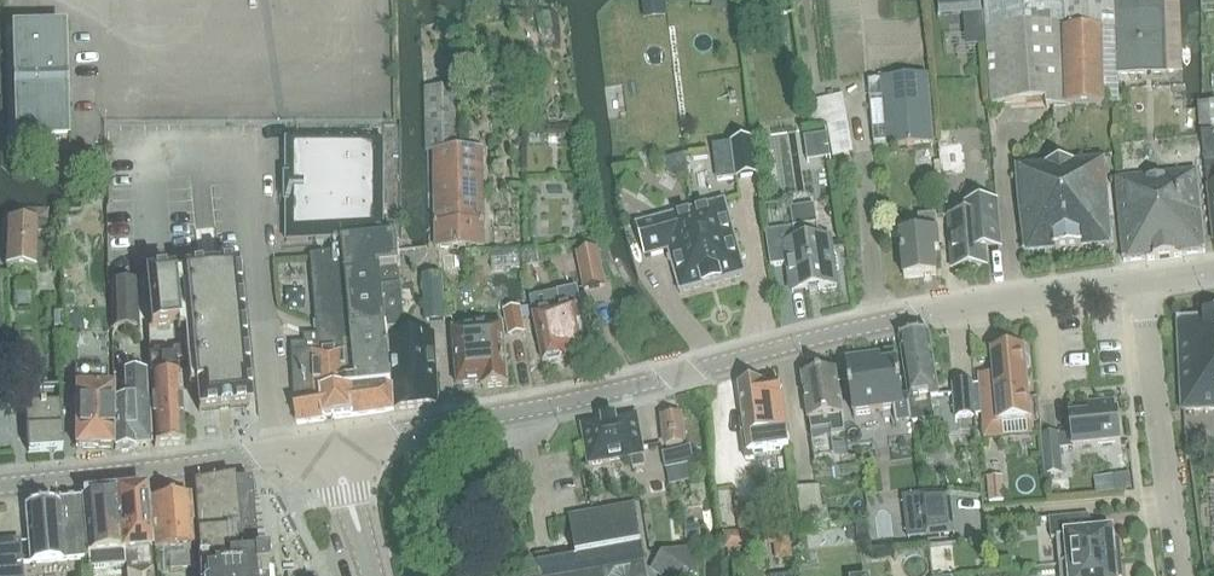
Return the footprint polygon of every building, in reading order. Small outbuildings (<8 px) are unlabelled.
[(941,15),(951,14),(950,0),(940,0),(941,15)] [(990,105),(1046,101),(1047,107),(1065,106),(1106,106),(1106,102),(1120,102),(1120,75),(1115,0),(983,0),(990,105)] [(1120,75),(1165,73),(1164,0),(1115,0),(1120,75)] [(66,124),(63,28),(14,29),(17,140),(67,139),(66,124)] [(882,79),(888,146),(934,142),(928,75),(882,79)] [(148,77),(147,119),(176,119),(176,108),(195,108),(196,92),(164,91),(164,77),(148,77)] [(426,151),(435,151),(459,150),(458,88),(425,89),(426,151)] [(813,101),(818,126),(829,124),(834,157),(854,153),(844,95),(813,101)] [(1202,134),(1209,187),(1208,187),(1213,235),(1213,133),(1202,134)] [(385,141),(288,141),(288,178),(287,178),(287,205),(288,205),(288,242),(343,240),(345,254),(312,258),(318,336),(305,337),(305,344),(292,345),(297,400),(294,401),(297,424),(395,410),(387,331),(406,329),(402,286),(400,286),(399,270),(401,270),(398,240),(385,241),(385,141)] [(733,144),(737,178),(759,175),(754,141),(733,144)] [(437,247),(485,246),(483,149),(459,150),(435,151),(437,247)] [(1105,160),(1017,168),(1026,251),(1025,252),(1027,254),(1028,253),(1056,250),(1057,252),(1082,250),(1082,248),(1110,245),(1112,246),(1113,244),(1112,243),(1105,160)] [(1183,257),(1183,255),(1204,252),(1204,253),(1206,252),(1206,250),(1197,171),(1117,180),(1125,259),(1125,261),(1127,261),(1148,259),(1148,261),(1183,257)] [(725,200),(693,209),(714,284),(747,275),(746,273),(725,200)] [(965,215),(949,216),(953,268),(988,265),(987,249),(1002,248),(998,202),(964,205),(965,215)] [(767,232),(771,266),(789,264),(793,293),(837,286),(830,238),(821,239),(816,206),(791,209),(794,228),(767,232)] [(714,284),(693,209),(638,224),(647,257),(669,251),(681,291),(680,291),(681,293),(714,284)] [(901,236),(905,278),(938,275),(935,250),(940,250),(939,233),(938,233),(937,216),(920,217),(921,234),(901,236)] [(5,267),(36,268),(38,219),(7,218),(5,267)] [(537,248),(521,251),(524,268),(541,265),(537,248)] [(598,250),(578,254),(585,289),(605,285),(598,250)] [(199,272),(146,277),(150,329),(190,326),(199,411),(250,406),(236,268),(219,270),(199,272)] [(423,277),(425,321),(445,320),(443,276),(423,277)] [(110,283),(112,329),(138,328),(137,282),(110,283)] [(543,359),(543,361),(546,360),(550,365),(561,363),(563,357),(587,353),(587,351),(586,351),(578,308),(582,307),(579,289),(559,293),(561,305),(551,307),(553,312),(535,316),(543,359)] [(521,307),(505,310),(510,336),(526,333),(521,307)] [(1178,318),(1179,321),(1183,410),(1213,409),(1213,316),(1209,316),(1206,316),(1206,317),(1181,318),(1178,318)] [(454,330),(458,385),(483,383),(484,388),(509,386),(504,326),(487,328),(486,321),(472,322),(472,329),(454,330)] [(901,337),(910,396),(913,420),(913,421),(933,418),(930,396),(939,395),(930,332),(901,337)] [(392,339),(395,410),(439,405),(435,335),(392,339)] [(981,384),(984,414),(985,426),(1032,422),(1027,372),(1031,368),(1030,360),(1026,356),(1025,349),(993,353),(996,383),(981,384)] [(170,358),(150,359),(155,447),(185,445),(181,394),(177,361),(183,360),(181,350),(176,351),(170,358)] [(23,377),(21,355),(0,357),(0,378),(23,377)] [(913,420),(910,396),(903,397),(899,364),(882,366),(881,358),(869,360),(868,359),(851,361),(851,362),(848,363),(855,416),(895,410),(896,422),(913,420)] [(803,376),(810,421),(812,433),(831,430),(833,441),(847,439),(836,371),(803,376)] [(76,448),(113,448),(113,388),(105,388),(105,372),(76,372),(76,392),(74,395),(74,403),(76,407),(76,448)] [(115,403),(115,450),(118,449),(122,453),(127,452),(131,449),(133,449),(133,447),(150,446),(148,401),(146,402),(145,374),(124,375),(126,403),(115,403)] [(743,386),(740,386),(745,420),(741,424),(742,431),(747,434),(747,435),(743,436),(747,460),(755,459),(754,455),(791,450),(788,430),(781,383),(764,386),(763,383),(761,383),(756,379),(746,380),(743,386)] [(953,383),(957,417),(976,415),(973,381),(953,383)] [(24,392),(28,452),(62,450),(58,390),(24,392)] [(1043,436),(1043,437),(1047,475),(1063,474),(1061,449),(1074,448),(1074,449),(1122,444),(1119,412),(1116,412),(1115,402),(1097,404),(1098,414),(1071,417),(1072,434),(1059,435),(1059,434),(1043,436)] [(582,425),(589,465),(632,457),(634,469),(646,467),(644,455),(645,455),(638,416),(617,419),(617,418),(603,420),(603,422),(582,425)] [(664,419),(667,446),(684,444),(681,417),(664,419)] [(663,453),(666,470),(695,465),(692,448),(663,453)] [(1006,505),(1002,476),(987,478),(991,507),(1006,505)] [(199,554),(200,575),(268,575),(267,557),(257,557),(252,482),(235,483),(234,478),(195,485),(198,540),(199,554)] [(820,485),(799,488),(804,527),(826,524),(825,522),(831,522),(828,506),(822,507),(820,485)] [(126,565),(127,575),(152,575),(145,491),(119,493),(126,565)] [(89,568),(126,565),(119,493),(83,496),(88,557),(89,568)] [(951,494),(921,494),(926,537),(955,534),(951,494)] [(31,562),(88,557),(83,496),(58,498),(58,503),(26,506),(31,562)] [(168,550),(170,570),(196,568),(194,548),(190,497),(171,498),(171,496),(153,498),(153,500),(151,500),(155,551),(168,550)] [(762,500),(736,504),(740,530),(766,527),(762,500)] [(604,570),(646,562),(636,507),(570,519),(577,558),(552,563),(550,553),(536,555),(538,565),(539,565),(541,575),(605,575),(604,570)] [(1058,538),(1061,565),(1121,559),(1119,541),(1114,542),(1113,532),(1092,533),(1090,515),(1050,519),(1052,539),(1058,538)] [(748,532),(734,534),(735,547),(745,546),(749,540),(748,532)] [(659,575),(699,575),(694,548),(663,554),(652,571),(659,575)] [(1061,565),(1062,575),(1123,575),(1121,559),(1061,565)] [(22,563),(0,564),(0,575),(23,575),(22,563)]
